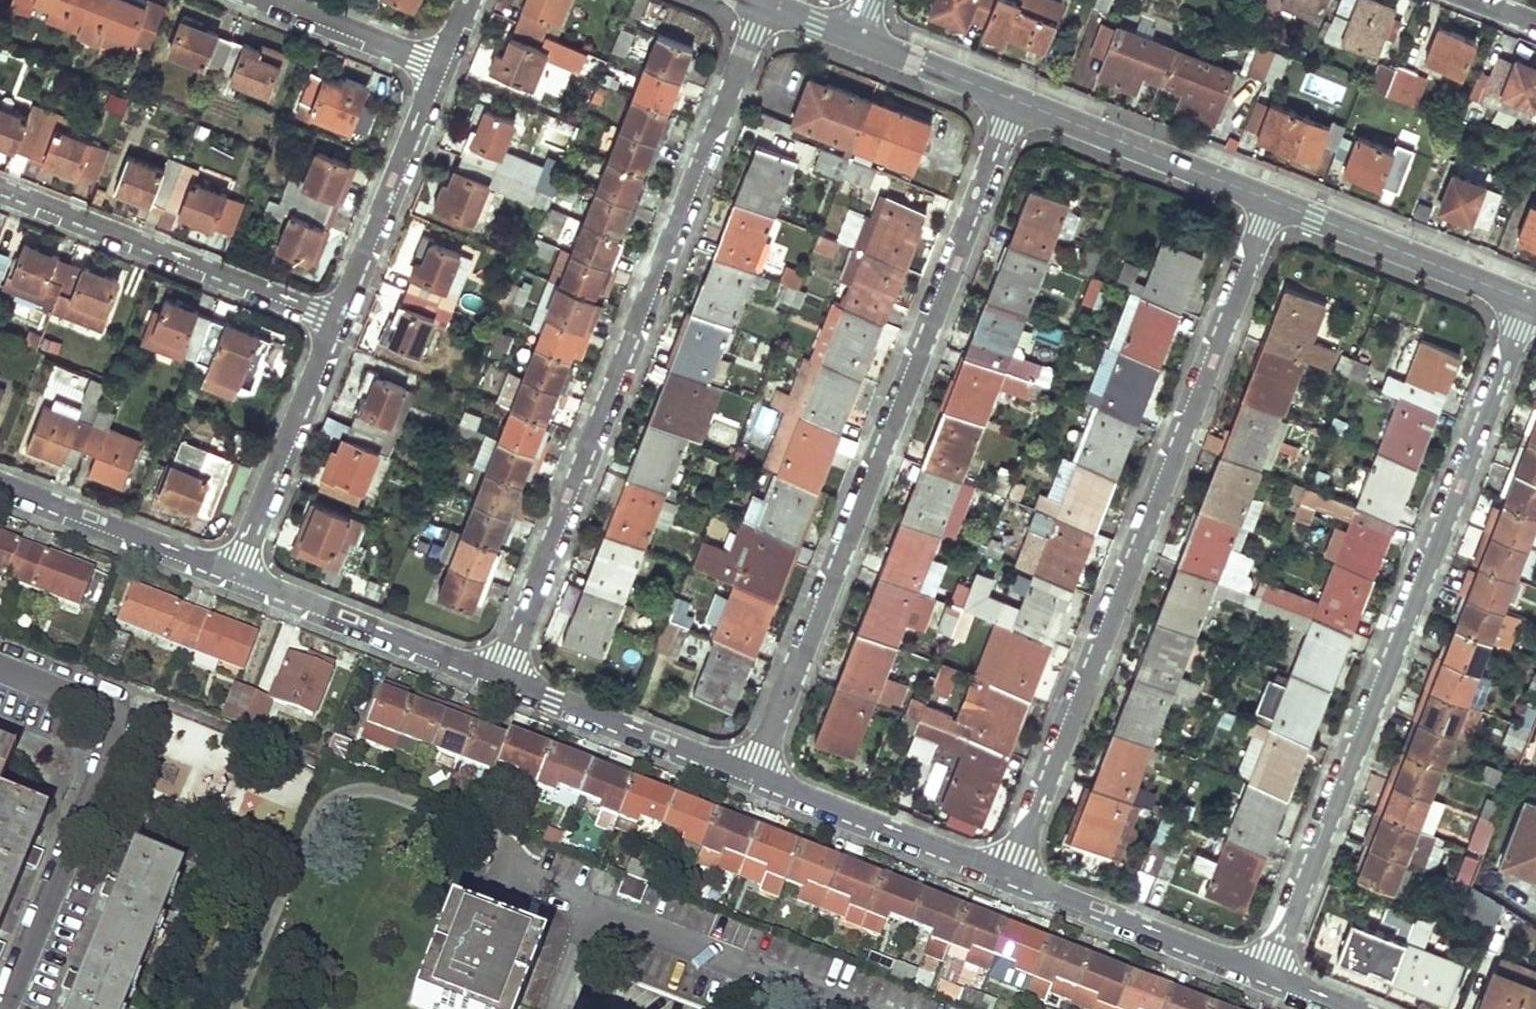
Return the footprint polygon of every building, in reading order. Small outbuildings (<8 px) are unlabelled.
[(31,17),(37,2),(52,7),(48,20),(80,32),(92,0),(15,0),(11,9),(31,17)] [(80,32),(80,35),(126,53),(132,40),(152,48),(168,8),(147,0),(92,0),(80,32)] [(413,8),(417,0),(394,0),(413,8)] [(518,23),(547,35),(555,39),(571,0),(527,0),(518,23)] [(988,23),(997,0),(937,0),(933,9),(967,23),(970,15),(988,23)] [(988,23),(985,30),(1006,38),(1010,28),(1046,42),(1057,15),(1021,1),(1021,0),(997,0),(988,23)] [(1111,0),(1095,0),(1092,8),(1106,13),(1111,0)] [(1259,4),(1276,10),(1280,0),(1260,0),(1259,4)] [(1317,14),(1322,0),(1280,0),(1317,14)] [(1324,37),(1337,42),(1339,36),(1376,50),(1383,31),(1391,34),(1398,15),(1390,12),(1393,3),(1384,0),(1338,0),(1324,37)] [(206,24),(186,16),(170,54),(220,73),(233,40),(204,29),(206,24)] [(1423,55),(1461,69),(1474,34),(1437,20),(1423,55)] [(501,51),(492,71),(534,88),(550,51),(542,48),(547,35),(518,23),(505,53),(501,51)] [(1103,74),(1140,89),(1146,72),(1165,80),(1178,47),(1122,25),(1103,74)] [(623,26),(612,52),(627,58),(637,32),(623,26)] [(659,34),(647,66),(688,81),(693,67),(687,64),(694,48),(659,34)] [(261,52),(233,40),(220,73),(216,83),(231,89),(235,80),(268,93),(279,66),(282,67),(286,57),(263,48),(261,52)] [(1250,71),(1264,77),(1275,48),(1261,42),(1250,71)] [(1178,47),(1165,80),(1187,89),(1181,105),(1218,120),(1237,70),(1178,47)] [(1264,77),(1278,83),(1290,54),(1275,48),(1264,77)] [(1534,100),(1535,96),(1535,62),(1518,54),(1515,62),(1498,55),(1487,81),(1534,100)] [(1369,85),(1389,92),(1399,65),(1379,58),(1369,85)] [(1399,65),(1389,92),(1409,100),(1419,69),(1400,61),(1399,65)] [(647,66),(635,98),(669,111),(675,97),(681,99),(688,81),(647,66)] [(347,86),(315,74),(298,116),(312,121),(314,116),(351,131),(368,88),(349,80),(347,86)] [(845,156),(851,158),(855,145),(873,100),(814,77),(796,122),(850,143),(845,156)] [(635,98),(622,128),(663,144),(669,128),(663,126),(669,111),(635,98)] [(934,124),(873,100),(855,145),(916,169),(934,124)] [(1310,114),(1274,100),(1259,136),(1296,150),(1310,114)] [(470,144),(465,159),(491,169),(505,174),(507,175),(513,162),(501,156),(516,121),(488,108),(489,105),(480,101),(474,118),(477,121),(483,126),(479,131),(474,129),(468,144),(470,144)] [(0,109),(0,151),(2,147),(31,158),(48,114),(35,109),(30,120),(0,109)] [(774,126),(778,116),(763,111),(760,121),(774,126)] [(62,120),(48,114),(31,158),(61,170),(59,174),(78,181),(92,145),(58,131),(62,120)] [(798,126),(779,120),(777,128),(794,134),(798,126)] [(1329,122),(1320,158),(1332,161),(1341,125),(1329,122)] [(663,144),(622,128),(610,160),(645,173),(651,160),(656,161),(663,144)] [(1346,169),(1400,189),(1417,148),(1398,139),(1396,147),(1360,133),(1346,169)] [(749,169),(737,200),(777,216),(799,160),(762,146),(752,170),(749,169)] [(845,156),(823,147),(816,167),(843,177),(851,158),(845,156)] [(1535,178),(1535,150),(1526,174),(1535,178)] [(356,167),(320,153),(306,186),(295,182),(288,196),(331,214),(344,183),(349,185),(356,167)] [(877,168),(851,158),(843,177),(869,187),(877,168)] [(163,171),(129,159),(116,196),(135,204),(137,199),(166,210),(184,164),(170,159),(163,171)] [(491,169),(465,159),(459,171),(457,171),(449,188),(455,192),(453,197),(446,196),(443,195),(436,208),(446,213),(447,209),(473,219),(490,185),(485,183),(491,169)] [(645,173),(610,160),(598,191),(640,206),(645,192),(640,188),(645,173)] [(200,170),(184,164),(166,210),(196,222),(195,227),(213,234),(228,196),(195,183),(200,170)] [(505,174),(491,169),(485,183),(490,185),(499,189),(505,174)] [(1443,206),(1488,224),(1501,189),(1456,171),(1443,206)] [(531,204),(547,210),(549,208),(552,198),(554,194),(537,187),(531,204)] [(455,192),(449,188),(446,196),(453,197),(455,192)] [(1023,220),(1014,244),(1050,258),(1072,203),(1031,188),(1018,219),(1023,220)] [(640,206),(598,191),(586,222),(621,236),(627,220),(633,223),(640,206)] [(877,224),(867,251),(906,266),(919,234),(915,232),(924,209),(889,194),(877,224)] [(331,214),(288,196),(284,205),(274,201),(269,214),(283,220),(287,213),(294,215),(279,249),(316,264),(324,247),(319,243),(331,214)] [(573,205),(552,198),(549,208),(569,215),(573,205)] [(729,232),(719,258),(755,272),(777,216),(737,200),(724,231),(729,232)] [(1535,243),(1535,202),(1533,201),(1519,236),(1535,243)] [(569,215),(549,208),(547,210),(544,219),(565,227),(569,215)] [(621,236),(586,222),(574,253),(614,269),(622,252),(615,250),(621,236)] [(868,222),(858,248),(867,251),(877,224),(868,222)] [(839,240),(821,233),(814,252),(832,258),(839,240)] [(416,278),(410,293),(453,311),(460,295),(447,289),(461,255),(434,243),(435,240),(425,236),(418,252),(428,256),(425,264),(419,262),(412,277),(416,278)] [(1166,237),(1144,294),(1179,307),(1188,283),(1191,284),(1205,253),(1166,237)] [(536,238),(531,250),(552,258),(557,246),(536,238)] [(60,257),(26,244),(21,260),(17,259),(5,289),(54,309),(61,293),(72,264),(61,259),(60,257)] [(1001,268),(989,298),(1028,313),(1050,258),(1014,244),(1004,269),(1001,268)] [(1104,249),(1089,244),(1079,269),(1094,275),(1104,249)] [(867,251),(858,248),(846,278),(854,282),(845,306),(881,320),(890,296),(894,297),(906,266),(867,251)] [(8,256),(0,253),(0,276),(8,256)] [(614,269),(574,253),(561,285),(596,299),(602,283),(608,285),(614,269)] [(475,261),(461,255),(447,289),(460,295),(475,261)] [(809,263),(792,256),(782,282),(799,289),(809,263)] [(706,279),(693,312),(733,327),(755,272),(719,258),(710,280),(706,279)] [(1126,261),(1117,284),(1130,288),(1140,265),(1126,261)] [(87,270),(72,264),(61,293),(78,300),(71,319),(104,333),(119,298),(114,296),(121,282),(88,268),(87,270)] [(517,285),(503,280),(494,302),(507,308),(510,301),(517,285)] [(531,292),(517,285),(510,301),(525,307),(531,292)] [(596,299),(561,285),(549,316),(590,332),(597,316),(590,313),(596,299)] [(1280,317),(1269,341),(1305,355),(1326,365),(1334,345),(1312,337),(1326,301),(1286,285),(1273,315),(1280,317)] [(453,311),(410,293),(405,306),(402,306),(395,320),(400,324),(398,331),(387,328),(381,343),(391,348),(392,344),(418,356),(432,324),(446,328),(453,311)] [(1179,307),(1144,294),(1121,349),(1160,364),(1173,331),(1170,330),(1179,307)] [(980,331),(971,355),(1036,379),(1042,363),(1013,351),(1028,313),(989,298),(977,329),(980,331)] [(200,314),(166,300),(160,316),(157,315),(146,342),(197,362),(213,320),(199,315),(200,314)] [(881,320),(845,306),(823,361),(863,377),(875,346),(872,344),(881,320)] [(686,343),(676,367),(711,382),(721,385),(724,378),(714,372),(733,327),(693,312),(682,341),(686,343)] [(590,332),(549,316),(536,346),(572,361),(578,344),(584,346),(590,332)] [(259,354),(255,353),(261,337),(228,325),(227,326),(213,320),(197,362),(211,368),(209,374),(247,389),(253,372),(252,371),(259,354)] [(1390,371),(1383,386),(1401,392),(1435,406),(1444,382),(1448,383),(1459,355),(1422,339),(1406,377),(1390,371)] [(1255,365),(1242,396),(1283,412),(1305,355),(1269,341),(1259,367),(1255,365)] [(1121,349),(1106,344),(1084,398),(1100,404),(1121,349)] [(572,361),(536,346),(524,377),(566,393),(572,377),(567,374),(572,361)] [(1160,364),(1121,349),(1100,404),(1135,418),(1144,394),(1148,396),(1160,364)] [(1343,350),(1335,367),(1349,372),(1356,355),(1343,350)] [(959,377),(946,409),(985,423),(1001,384),(1030,395),(1036,379),(971,355),(962,378),(959,377)] [(1372,362),(1356,355),(1349,372),(1364,379),(1372,362)] [(810,356),(796,395),(809,400),(823,361),(810,356)] [(863,377),(823,361),(809,400),(796,395),(787,391),(779,408),(802,417),(837,430),(846,407),(851,408),(863,377)] [(662,390),(650,421),(689,437),(711,382),(676,367),(667,390),(662,390)] [(360,413),(354,426),(395,444),(401,429),(391,424),(407,390),(379,378),(379,374),(370,370),(363,385),(373,390),(371,396),(366,394),(357,411),(360,413)] [(566,393),(524,377),(512,408),(547,422),(553,408),(559,410),(566,393)] [(53,410),(45,407),(26,450),(61,464),(71,442),(84,447),(93,426),(101,408),(95,405),(102,387),(91,382),(79,409),(58,399),(53,410)] [(201,390),(190,385),(184,401),(193,405),(201,390)] [(373,390),(363,385),(360,392),(366,394),(371,396),(373,390)] [(416,394),(407,390),(391,424),(401,429),(416,394)] [(1435,406),(1401,392),(1379,449),(1417,464),(1429,432),(1425,430),(1435,406)] [(1234,429),(1224,453),(1261,467),(1283,412),(1242,396),(1230,428),(1234,429)] [(1135,418),(1100,404),(1078,459),(1117,475),(1130,442),(1127,441),(1135,418)] [(1535,404),(1529,418),(1534,419),(1528,437),(1535,440),(1535,405),(1535,404)] [(547,422),(512,408),(500,439),(541,456),(546,441),(541,437),(547,422)] [(939,441),(928,466),(963,479),(985,423),(946,409),(934,439),(939,441)] [(483,418),(465,411),(459,424),(478,431),(483,418)] [(837,430),(802,417),(780,472),(820,488),(832,457),(829,455),(837,430)] [(1529,418),(1523,435),(1528,437),(1534,419),(1529,418)] [(642,454),(633,478),(667,492),(689,437),(650,421),(638,452),(642,454)] [(478,431),(459,424),(455,434),(481,445),(487,434),(478,431)] [(142,444),(93,426),(84,447),(99,453),(90,474),(123,488),(142,444)] [(395,444),(354,426),(348,439),(346,439),(339,453),(346,457),(344,462),(332,462),(326,476),(336,481),(337,477),(364,488),(380,452),(389,457),(395,444)] [(852,455),(858,438),(841,432),(836,449),(852,455)] [(1206,432),(1203,447),(1221,450),(1223,435),(1206,432)] [(1523,435),(1516,451),(1521,453),(1528,437),(1523,435)] [(500,439),(492,436),(479,467),(488,470),(500,439)] [(1510,466),(1535,476),(1535,440),(1528,437),(1521,453),(1516,451),(1510,466)] [(541,456),(500,439),(488,470),(523,484),(528,470),(538,474),(546,458),(541,456)] [(84,447),(71,442),(61,464),(75,470),(84,447)] [(237,463),(183,443),(160,501),(179,509),(181,504),(209,514),(216,515),(220,506),(237,463)] [(1417,464),(1379,449),(1357,504),(1392,517),(1401,494),(1417,464)] [(1211,477),(1200,506),(1240,522),(1261,467),(1224,453),(1214,478),(1211,477)] [(1117,475),(1078,459),(1063,497),(1045,490),(1038,508),(1092,529),(1101,504),(1105,505),(1117,475)] [(963,479),(928,466),(919,490),(915,489),(903,520),(941,534),(951,509),(963,479)] [(1510,466),(1504,481),(1510,483),(1504,498),(1535,511),(1535,476),(1510,466)] [(523,484),(488,470),(476,502),(516,518),(522,502),(517,500),(523,484)] [(820,488),(780,472),(770,497),(759,527),(795,541),(804,517),(808,519),(820,488)] [(620,500),(607,532),(645,546),(665,498),(675,502),(678,496),(667,492),(633,478),(623,501),(620,500)] [(977,484),(963,479),(951,509),(963,514),(977,484)] [(1357,504),(1306,485),(1301,498),(1350,517),(1336,559),(1374,574),(1387,542),(1383,540),(1392,517),(1357,504)] [(756,493),(745,522),(759,527),(770,497),(756,493)] [(1504,498),(1497,514),(1493,513),(1486,529),(1527,544),(1535,521),(1535,511),(1504,498)] [(516,518),(476,502),(464,533),(498,546),(503,533),(510,535),(516,518)] [(366,527),(315,505),(306,522),(311,525),(300,553),(341,572),(355,541),(359,542),(366,527)] [(1193,537),(1183,563),(1250,589),(1256,574),(1225,561),(1240,522),(1200,506),(1188,535),(1193,537)] [(1092,529),(1038,508),(1033,521),(1051,528),(1034,570),(1075,585),(1087,554),(1083,552),(1092,529)] [(896,551),(885,576),(919,589),(941,534),(903,520),(891,549),(896,551)] [(745,522),(743,521),(730,553),(712,547),(704,569),(737,581),(777,597),(790,566),(787,563),(795,541),(759,527),(745,522)] [(311,525),(306,522),(295,551),(300,553),(311,525)] [(464,533),(453,528),(440,558),(452,563),(464,533)] [(1527,544),(1486,529),(1481,543),(1486,546),(1480,563),(1515,576),(1527,544)] [(645,546),(607,532),(594,563),(599,565),(590,589),(624,602),(645,546)] [(498,546),(464,533),(452,563),(492,579),(499,564),(491,560),(495,553),(498,546)] [(1006,540),(992,534),(985,551),(1000,557),(1006,540)] [(0,535),(0,578),(18,585),(32,548),(0,535)] [(93,572),(32,548),(18,585),(78,609),(93,572)] [(502,556),(495,553),(491,560),(499,564),(502,556)] [(1374,574),(1336,559),(1319,598),(1269,580),(1263,594),(1349,627),(1358,602),(1362,603),(1374,574)] [(492,579),(452,563),(440,592),(473,608),(480,592),(486,595),(492,579)] [(1169,587),(1158,616),(1197,632),(1213,590),(1222,594),(1223,590),(1246,598),(1250,589),(1183,563),(1173,588),(1169,587)] [(1515,576),(1480,563),(1473,578),(1468,577),(1462,591),(1503,607),(1515,576)] [(1075,585),(1034,570),(1016,617),(1013,617),(1009,606),(1011,600),(988,591),(994,575),(979,569),(972,585),(964,607),(997,619),(1013,625),(1048,639),(1059,615),(1062,616),(1075,585)] [(873,598),(860,630),(898,644),(908,618),(919,589),(885,576),(876,599),(873,598)] [(958,580),(950,601),(964,607),(972,585),(958,580)] [(777,597),(737,581),(716,637),(752,651),(762,627),(765,628),(777,597)] [(194,612),(132,587),(118,624),(180,649),(194,612)] [(624,602),(590,589),(581,612),(576,611),(564,640),(601,657),(624,602)] [(937,596),(919,589),(908,618),(925,624),(937,596)] [(1263,594),(1250,589),(1246,598),(1259,604),(1263,594)] [(668,590),(657,615),(669,619),(674,608),(679,594),(668,590)] [(1503,607),(1462,591),(1457,606),(1462,609),(1456,625),(1490,639),(1503,607)] [(1349,627),(1263,594),(1259,604),(1308,626),(1293,669),(1331,684),(1344,653),(1340,651),(1349,627)] [(952,635),(962,607),(945,601),(935,629),(952,635)] [(693,616),(674,608),(669,619),(689,627),(693,616)] [(258,637),(194,612),(180,649),(243,673),(258,637)] [(669,619),(657,615),(648,638),(660,643),(669,619)] [(1150,648),(1140,673),(1197,695),(1202,681),(1181,673),(1197,632),(1158,616),(1146,646),(1150,648)] [(689,627),(669,619),(660,643),(658,649),(677,656),(689,627)] [(1013,625),(997,619),(985,649),(1001,656),(1013,625)] [(1048,639),(1013,625),(1001,656),(991,680),(1030,696),(1043,664),(1039,662),(1043,652),(1048,654),(1052,641),(1048,639)] [(1445,638),(1438,653),(1478,669),(1490,639),(1456,625),(1449,640),(1445,638)] [(898,644),(860,630),(847,660),(852,663),(842,687),(876,700),(898,644)] [(752,651),(716,637),(694,691),(734,708),(747,676),(743,675),(752,651)] [(1478,669),(1438,653),(1432,668),(1438,669),(1431,687),(1466,700),(1478,669)] [(317,669),(289,658),(277,687),(275,687),(269,701),(312,719),(333,668),(321,662),(317,669)] [(940,662),(931,690),(956,698),(965,669),(940,662)] [(1331,684),(1293,669),(1272,724),(1307,737),(1316,713),(1319,715),(1331,684)] [(1127,696),(1114,728),(1154,743),(1171,698),(1193,706),(1197,695),(1140,673),(1131,697),(1127,696)] [(1030,696),(991,680),(974,721),(952,712),(952,710),(927,700),(921,717),(1005,749),(1009,750),(1014,737),(1011,736),(1015,726),(1018,727),(1030,696)] [(398,693),(382,687),(367,727),(398,739),(412,705),(396,697),(398,693)] [(876,700),(842,687),(832,711),(828,710),(816,739),(854,755),(876,700)] [(1466,700),(1431,687),(1426,702),(1421,701),(1414,717),(1453,733),(1466,700)] [(1531,690),(1520,718),(1532,723),(1535,713),(1535,692),(1531,690)] [(244,724),(254,699),(235,691),(224,720),(242,728),(244,724)] [(254,699),(244,724),(259,730),(270,706),(254,699)] [(427,712),(412,705),(398,739),(429,752),(445,711),(431,706),(427,712)] [(459,717),(445,711),(429,752),(459,764),(474,728),(459,722),(459,717)] [(921,717),(908,712),(902,725),(915,730),(921,717)] [(1005,749),(921,717),(915,730),(964,750),(942,805),(980,821),(1000,774),(996,772),(1005,749)] [(1453,733),(1414,717),(1409,731),(1414,734),(1407,750),(1442,763),(1453,733)] [(1528,727),(1514,722),(1502,749),(1515,754),(1528,727)] [(1307,737),(1272,724),(1249,781),(1288,796),(1301,764),(1297,762),(1307,737)] [(488,735),(474,728),(459,764),(485,774),(481,784),(486,786),(489,779),(494,766),(507,734),(492,728),(488,735)] [(1154,743),(1114,728),(1103,757),(1107,759),(1098,783),(1133,797),(1154,743)] [(548,750),(507,734),(494,766),(518,775),(515,780),(534,787),(548,750)] [(348,741),(333,735),(324,759),(339,765),(348,741)] [(1402,747),(1396,762),(1401,765),(1407,750),(1402,747)] [(0,749),(0,788),(14,755),(0,749)] [(590,766),(548,750),(534,787),(552,794),(554,789),(577,797),(590,766)] [(1396,762),(1390,778),(1429,793),(1442,763),(1407,750),(1401,765),(1396,762)] [(1513,773),(1483,762),(1477,776),(1507,788),(1513,773)] [(518,775),(494,766),(489,779),(512,787),(515,780),(518,775)] [(633,782),(590,766),(577,797),(602,807),(600,812),(618,819),(633,782)] [(1417,825),(1433,831),(1445,800),(1429,793),(1390,778),(1384,792),(1390,795),(1383,812),(1417,825)] [(1288,796),(1249,781),(1228,835),(1263,848),(1273,824),(1277,825),(1288,796)] [(674,799),(633,782),(618,819),(634,825),(638,820),(661,829),(674,799)] [(1133,797),(1098,783),(1088,808),(1084,806),(1072,836),(1111,853),(1133,797)] [(1504,797),(1488,791),(1479,813),(1495,820),(1504,797)] [(1384,792),(1378,809),(1383,812),(1390,795),(1384,792)] [(48,814),(0,793),(0,926),(48,814)] [(1525,795),(1503,861),(1535,873),(1535,798),(1525,795)] [(577,797),(573,808),(598,817),(600,812),(602,807),(577,797)] [(715,814),(674,799),(661,829),(683,839),(682,844),(700,851),(715,814)] [(1383,812),(1378,809),(1371,825),(1377,828),(1383,812)] [(1383,812),(1377,828),(1371,825),(1366,840),(1405,856),(1417,825),(1383,812)] [(1483,850),(1495,820),(1479,813),(1466,844),(1467,845),(1483,850)] [(757,831),(715,814),(700,851),(718,858),(721,852),(744,861),(757,831)] [(1433,831),(1417,825),(1405,856),(1422,863),(1434,831),(1433,831)] [(561,837),(546,831),(540,843),(557,849),(561,837)] [(799,846),(757,831),(744,861),(740,872),(738,878),(762,887),(767,876),(784,882),(799,846)] [(1168,840),(1155,834),(1142,863),(1156,868),(1168,840)] [(1263,848),(1228,835),(1207,889),(1244,906),(1258,874),(1254,872),(1263,848)] [(588,848),(561,837),(557,849),(583,860),(588,848)] [(1168,838),(1168,840),(1156,868),(1170,873),(1182,842),(1168,838)] [(1405,856),(1366,840),(1359,857),(1365,859),(1359,873),(1393,887),(1405,856)] [(1470,882),(1483,850),(1467,845),(1455,876),(1470,882)] [(840,862),(799,846),(784,882),(802,889),(799,899),(821,908),(840,862)] [(66,1008),(123,1008),(180,871),(132,850),(66,1008)] [(718,858),(716,862),(740,872),(744,861),(721,852),(718,858)] [(1212,874),(1216,856),(1196,852),(1192,869),(1212,874)] [(645,867),(630,861),(623,875),(627,877),(639,882),(645,867)] [(881,878),(840,862),(821,908),(843,917),(843,921),(861,928),(881,878)] [(667,876),(645,867),(639,882),(652,887),(661,890),(667,876)] [(1466,883),(1441,873),(1435,887),(1461,897),(1466,883)] [(639,882),(627,877),(620,896),(644,904),(652,887),(639,882)] [(922,894),(881,878),(861,928),(877,934),(886,916),(909,925),(922,894)] [(1470,882),(1469,885),(1464,898),(1458,914),(1493,927),(1502,903),(1470,882)] [(964,910),(922,894),(909,925),(931,933),(923,954),(943,962),(946,954),(950,946),(964,910)] [(1403,937),(1353,917),(1338,956),(1393,978),(1419,914),(1388,902),(1384,911),(1395,916),(1392,926),(1405,932),(1403,937)] [(1006,926),(964,910),(950,946),(970,955),(966,963),(987,972),(993,957),(1006,926)] [(447,911),(411,1003),(425,1008),(518,1008),(542,949),(447,911)] [(1463,960),(1424,945),(1435,914),(1419,914),(1393,978),(1447,1000),(1463,960)] [(1048,942),(1006,926),(993,957),(1016,965),(1014,970),(1033,978),(1048,942)] [(1088,958),(1048,942),(1033,978),(1026,994),(1044,1000),(1048,992),(1071,1000),(1088,958)] [(950,946),(946,954),(966,963),(970,955),(950,946)] [(896,959),(872,949),(864,968),(888,978),(896,959)] [(1502,953),(1496,970),(1528,981),(1535,965),(1502,953)] [(1088,958),(1071,1000),(1093,1008),(1117,1008),(1131,974),(1088,958)] [(1495,969),(1478,1008),(1535,1008),(1535,984),(1528,981),(1496,970),(1495,969)] [(1131,974),(1117,1008),(1164,1008),(1171,990),(1131,974)] [(935,993),(954,1001),(959,989),(940,981),(935,993)] [(964,988),(957,1003),(969,1008),(972,1008),(978,994),(964,988)] [(1171,990),(1164,1008),(1212,1008),(1213,1006),(1171,990)] [(1044,1000),(1064,1008),(1068,1008),(1071,1000),(1048,992),(1044,1000)] [(978,994),(972,1008),(994,1008),(998,1002),(978,994)] [(1068,1008),(1093,1008),(1071,1000),(1068,1008)]
